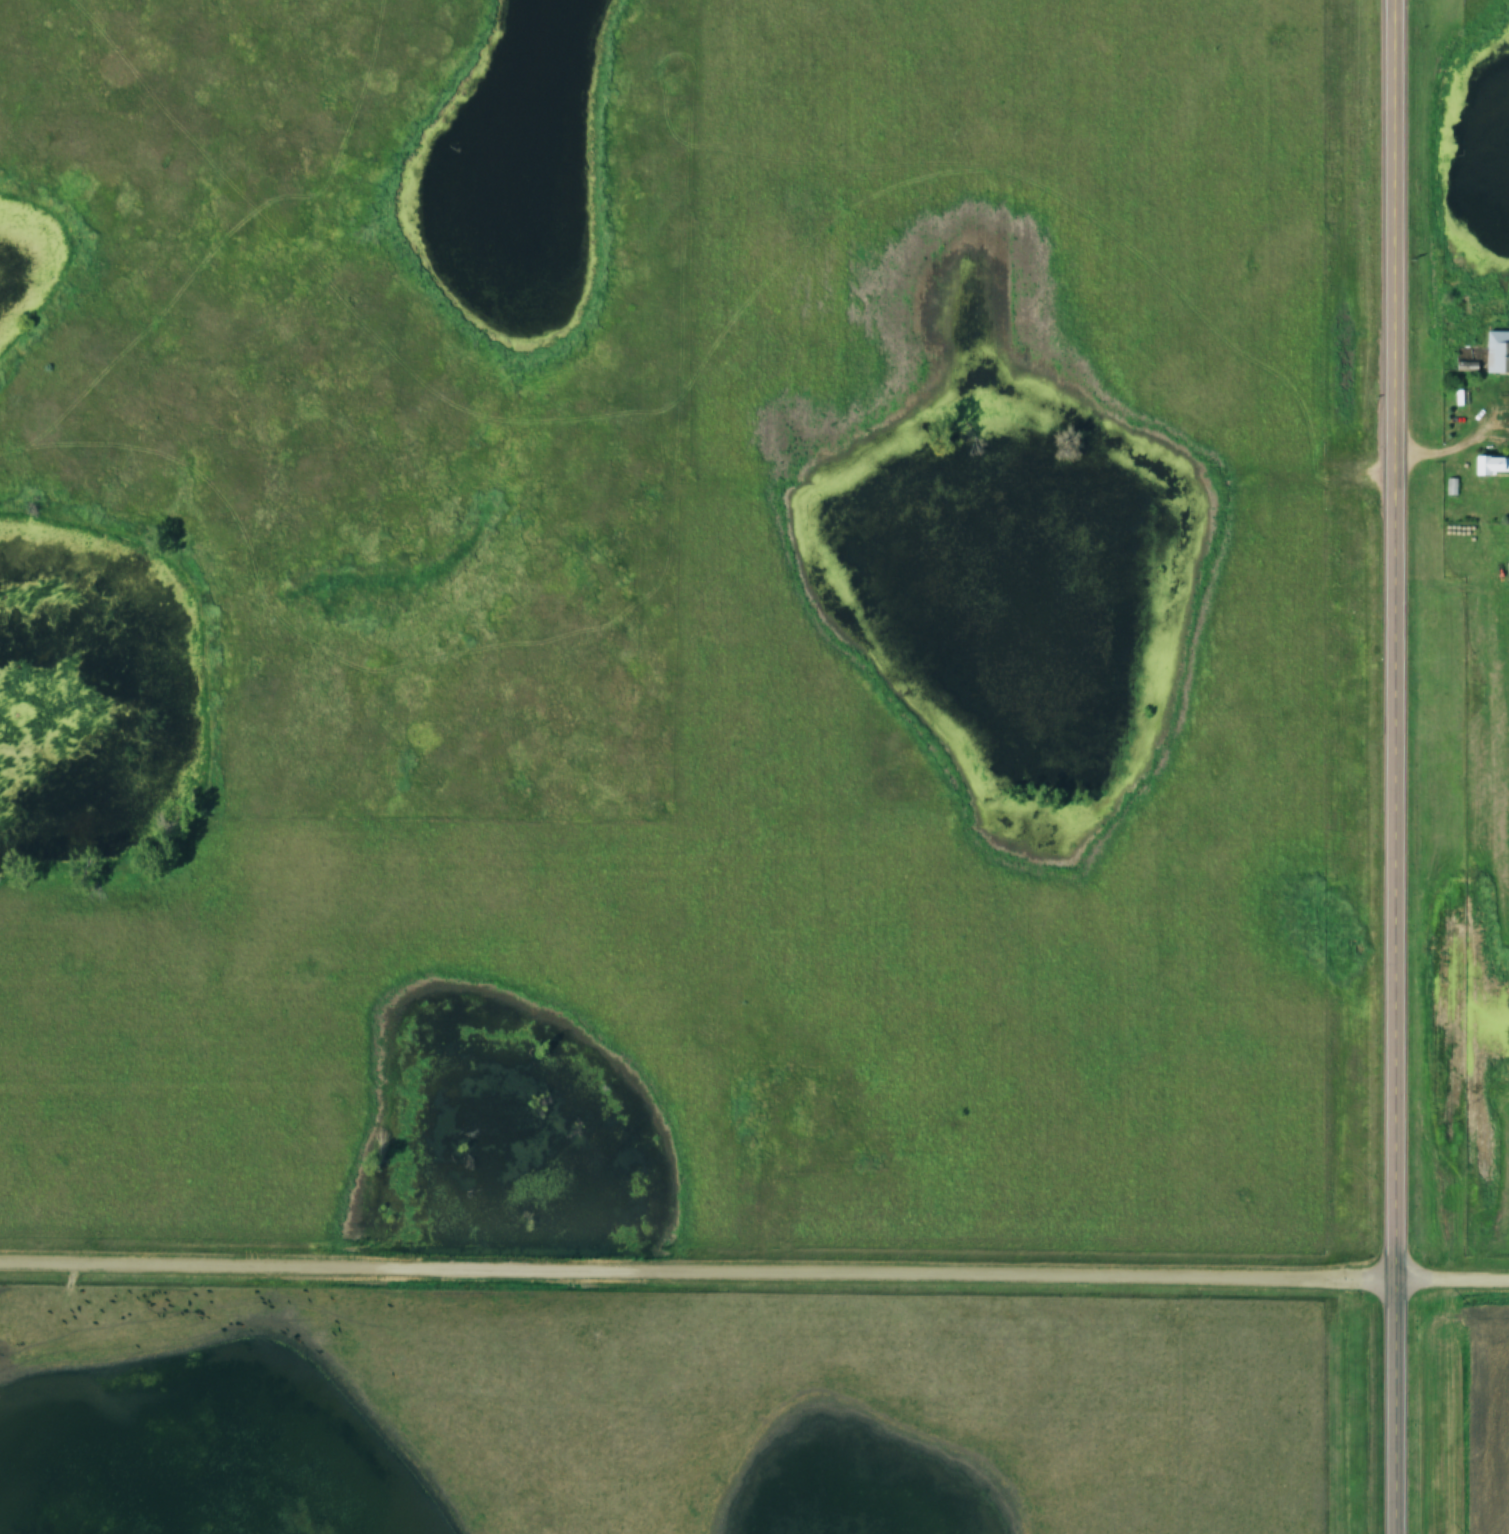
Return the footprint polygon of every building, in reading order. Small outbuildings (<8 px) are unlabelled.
[(1508,372),(1508,330),(1486,330),(1486,372),(1508,372)] [(1475,456),(1475,474),(1508,475),(1508,456),(1475,456)]
